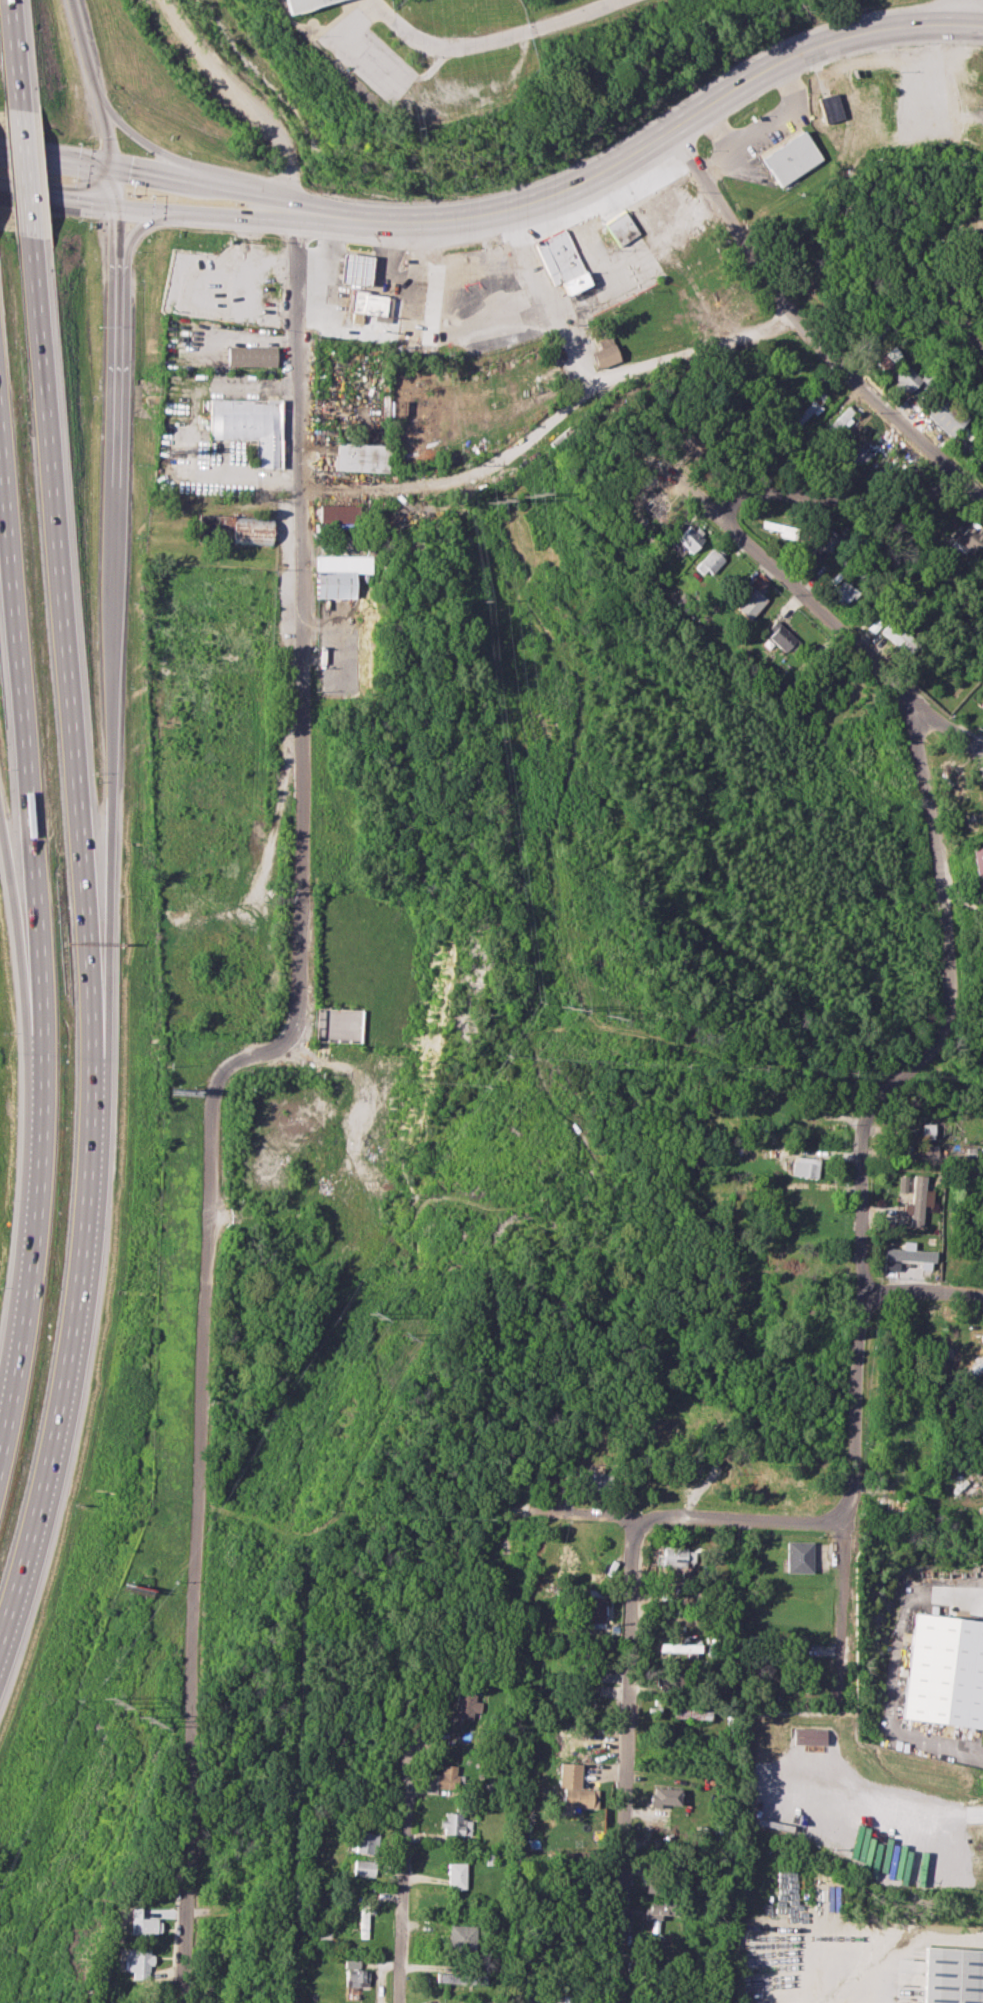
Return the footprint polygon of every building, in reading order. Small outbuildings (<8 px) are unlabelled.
[(286,14),(340,0),(283,0),(286,14)] [(779,186),(821,159),(802,130),(760,157),(779,186)] [(602,221),(618,246),(637,233),(621,209),(602,221)] [(532,242),(551,285),(558,282),(563,296),(588,285),(564,228),(532,242)] [(337,281),(366,286),(370,256),(341,252),(337,281)] [(388,323),(391,295),(348,291),(346,312),(350,313),(349,322),(359,323),(360,313),(372,314),(371,322),(388,323)] [(597,341),(599,348),(590,351),(597,368),(619,360),(610,335),(597,341)] [(875,360),(885,372),(903,357),(893,345),(875,360)] [(274,346),(226,346),(225,366),(274,366),(274,346)] [(908,394),(923,378),(906,363),(891,379),(908,394)] [(970,417),(942,391),(923,410),(951,437),(970,417)] [(279,399),(208,398),(207,438),(253,439),(253,467),(278,467),(279,399)] [(821,407),(814,400),(794,421),(801,428),(821,407)] [(855,412),(849,406),(831,424),(838,430),(855,412)] [(390,472),(391,444),(336,442),(335,470),(390,472)] [(666,504),(653,490),(640,502),(653,516),(666,504)] [(318,522),(356,523),(356,505),(319,504),(318,522)] [(271,517),(198,514),(197,540),(270,543),(271,517)] [(956,528),(950,538),(975,553),(982,540),(982,530),(970,522),(964,533),(956,528)] [(676,538),(691,553),(706,537),(690,523),(676,538)] [(795,539),(798,529),(785,525),(781,535),(795,539)] [(694,566),(706,577),(724,558),(713,547),(694,566)] [(356,597),(356,573),(372,572),(372,555),(315,556),(316,598),(356,597)] [(750,620),(769,599),(761,592),(771,581),(760,572),(749,583),(754,588),(736,608),(750,620)] [(833,592),(846,604),(858,592),(845,579),(833,592)] [(904,651),(913,641),(890,620),(881,630),(904,651)] [(766,634),(786,652),(797,639),(778,621),(766,634)] [(972,847),(975,874),(982,874),(982,846),(972,847)] [(932,1136),(932,1124),(921,1123),(921,1136),(932,1136)] [(936,1157),(936,1145),(923,1145),(923,1158),(936,1157)] [(791,1174),(817,1178),(819,1159),(794,1155),(791,1174)] [(906,1175),(897,1175),(897,1191),(906,1191),(906,1175)] [(922,1226),(923,1205),(932,1205),(933,1190),(924,1190),(924,1175),(912,1175),(911,1203),(903,1203),(902,1213),(910,1214),(909,1226),(922,1226)] [(934,1250),(912,1250),(912,1241),(903,1241),(902,1248),(884,1248),(884,1259),(920,1261),(920,1269),(933,1269),(934,1250)] [(883,1270),(897,1271),(898,1261),(883,1260),(883,1270)] [(811,1572),(812,1541),(786,1541),(786,1572),(811,1572)] [(662,1566),(685,1567),(686,1547),(663,1546),(662,1566)] [(686,1546),(686,1561),(695,1561),(695,1546),(686,1546)] [(604,1622),(604,1597),(588,1596),(588,1621),(604,1622)] [(919,1612),(982,1621),(982,1728),(905,1717),(919,1612)] [(687,1657),(699,1657),(699,1643),(660,1643),(660,1651),(687,1651),(687,1657)] [(481,1701),(476,1701),(476,1690),(457,1689),(455,1717),(480,1719),(481,1701)] [(712,1719),(712,1708),(674,1707),(674,1718),(712,1719)] [(827,1745),(827,1728),(795,1727),(795,1744),(827,1745)] [(559,1786),(580,1787),(581,1763),(560,1762),(559,1786)] [(435,1773),(435,1788),(456,1788),(456,1765),(441,1765),(441,1773),(435,1773)] [(681,1805),(681,1788),(652,1787),(651,1807),(661,1807),(662,1804),(681,1805)] [(598,1789),(563,1788),(563,1806),(597,1807),(598,1789)] [(461,1813),(442,1812),(441,1834),(470,1835),(471,1820),(461,1819),(461,1813)] [(355,1852),(375,1854),(376,1833),(356,1831),(355,1852)] [(373,1876),(374,1860),(353,1859),(352,1875),(373,1876)] [(465,1863),(446,1862),(446,1888),(464,1889),(465,1863)] [(646,1919),(662,1920),(662,1914),(673,1914),(674,1902),(647,1901),(646,1919)] [(366,1938),(366,1912),(373,1912),(373,1905),(359,1904),(358,1938),(366,1938)] [(131,1933),(161,1934),(162,1918),(141,1918),(141,1908),(131,1908),(131,1933)] [(475,1950),(475,1925),(447,1925),(447,1950),(475,1950)] [(931,1945),(982,1948),(982,2002),(928,2002),(931,1945)] [(125,1971),(133,1971),(133,1977),(149,1978),(150,1965),(153,1965),(153,1949),(126,1948),(125,1971)] [(344,1986),(368,1987),(368,1969),(359,1969),(359,1960),(344,1959),(344,1986)] [(435,1982),(484,1984),(484,1973),(435,1972),(435,1982)]
